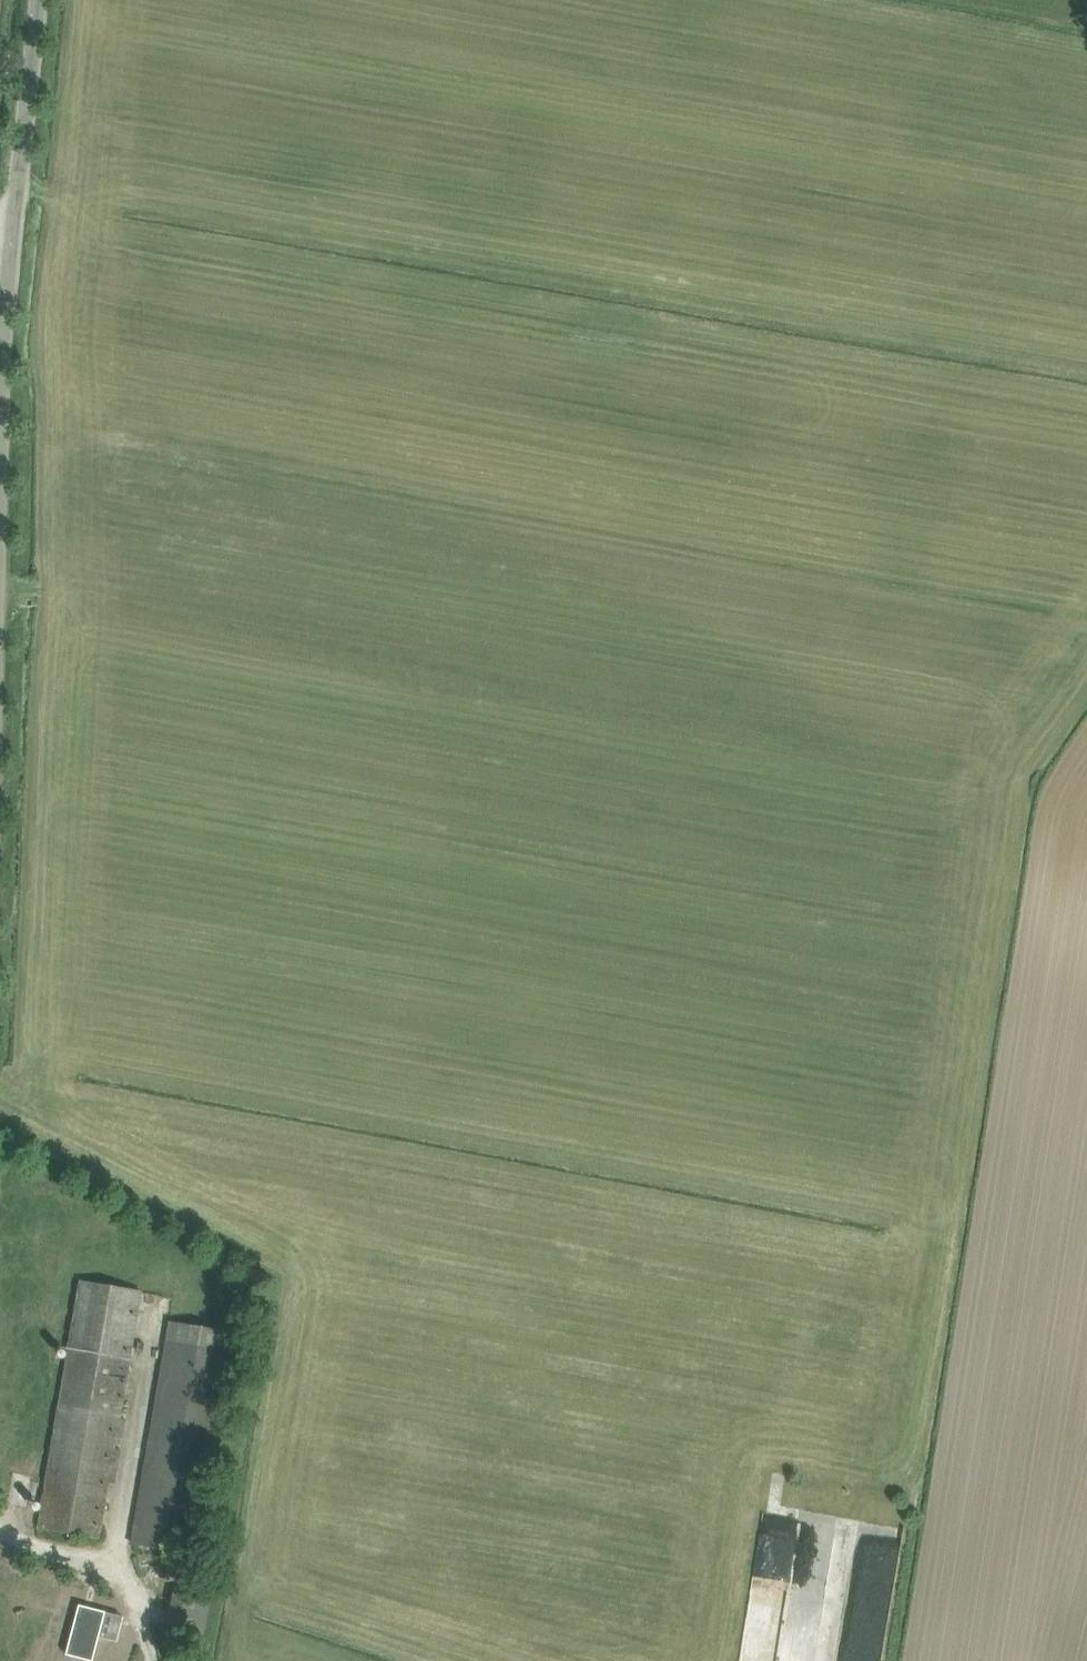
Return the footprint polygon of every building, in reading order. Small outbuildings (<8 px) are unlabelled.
[(142,1292),(103,1285),(82,1281),(40,1527),(100,1537),(142,1292)] [(196,1554),(226,1376),(239,1378),(243,1355),(233,1354),(236,1333),(170,1321),(132,1543),(196,1554)] [(782,1637),(799,1538),(765,1533),(749,1631),(782,1637)] [(886,1642),(899,1545),(866,1540),(854,1638),(886,1642)] [(80,1603),(67,1653),(91,1660),(94,1660),(100,1636),(117,1640),(124,1615),(110,1611),(80,1603)]
